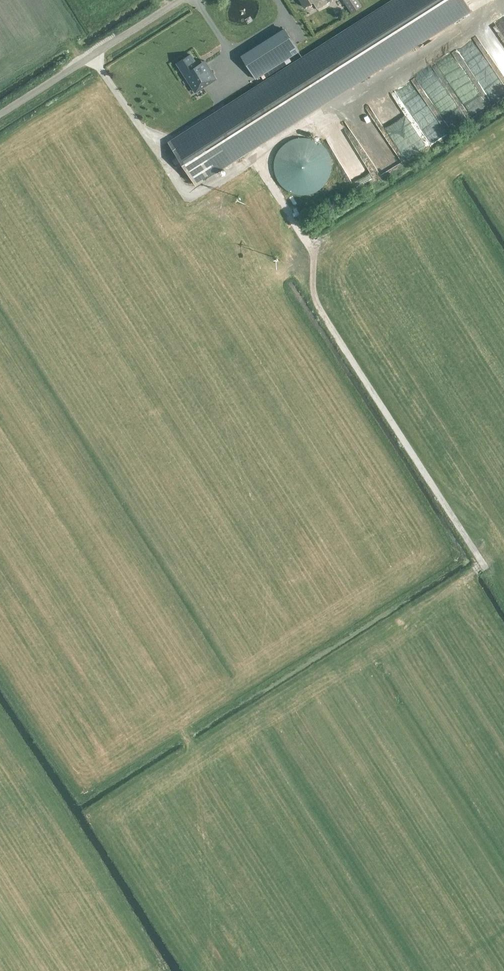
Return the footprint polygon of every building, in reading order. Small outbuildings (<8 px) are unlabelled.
[(311,51),(269,77),(270,79),(169,143),(195,185),(471,10),(464,0),(390,0),(311,51)] [(304,8),(313,2),(317,9),(331,0),(299,0),(304,8)] [(351,14),(361,6),(357,0),(342,0),(351,14)] [(299,51),(285,29),(242,56),(255,78),(299,51)] [(493,32),(481,38),(487,49),(499,42),(493,32)] [(503,78),(503,49),(501,44),(489,51),(503,78)] [(411,51),(397,58),(401,65),(415,58),(411,51)] [(190,54),(176,63),(175,64),(194,93),(217,79),(205,60),(197,65),(190,54)] [(386,152),(413,135),(376,78),(350,95),(386,152)] [(274,160),(274,166),(275,173),(277,179),(280,184),(285,189),(290,192),(296,194),(302,195),(309,194),(315,192),(320,189),(325,184),(328,179),(330,173),(331,166),(330,160),(328,154),(325,148),(320,144),(315,140),(309,138),(302,138),(296,138),(290,140),(285,144),(280,148),(277,154),(274,160)] [(354,151),(338,160),(353,184),(368,175),(361,162),(354,151)]
